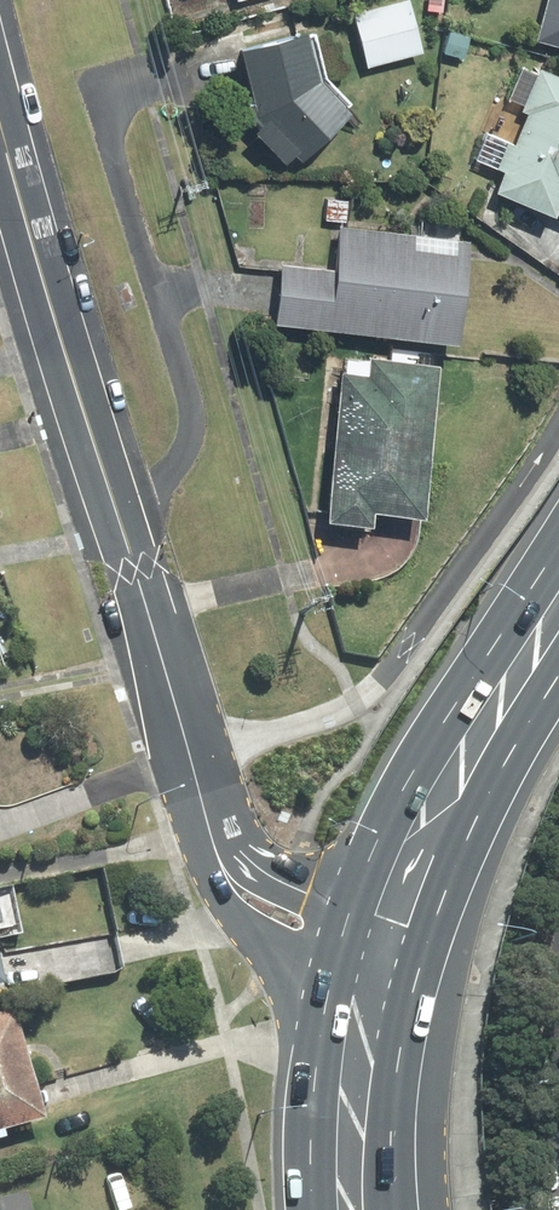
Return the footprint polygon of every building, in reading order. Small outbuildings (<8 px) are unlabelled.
[(530,40),(558,47),(558,0),(540,0),(530,40)] [(406,1),(347,16),(360,69),(419,54),(406,1)] [(230,47),(244,117),(290,163),(346,108),(314,77),(305,32),(230,47)] [(514,60),(499,98),(522,108),(509,140),(486,131),(473,161),(497,170),(488,193),(558,221),(558,219),(558,78),(514,60)] [(276,263),(269,326),(451,345),(463,236),(332,222),(327,268),(276,263)] [(336,351),(318,521),(366,526),(367,513),(417,518),(433,361),(336,351)] [(39,1124),(11,1012),(0,1015),(0,1134),(39,1124)] [(0,1204),(0,1209),(26,1209),(24,1199),(0,1204)]
